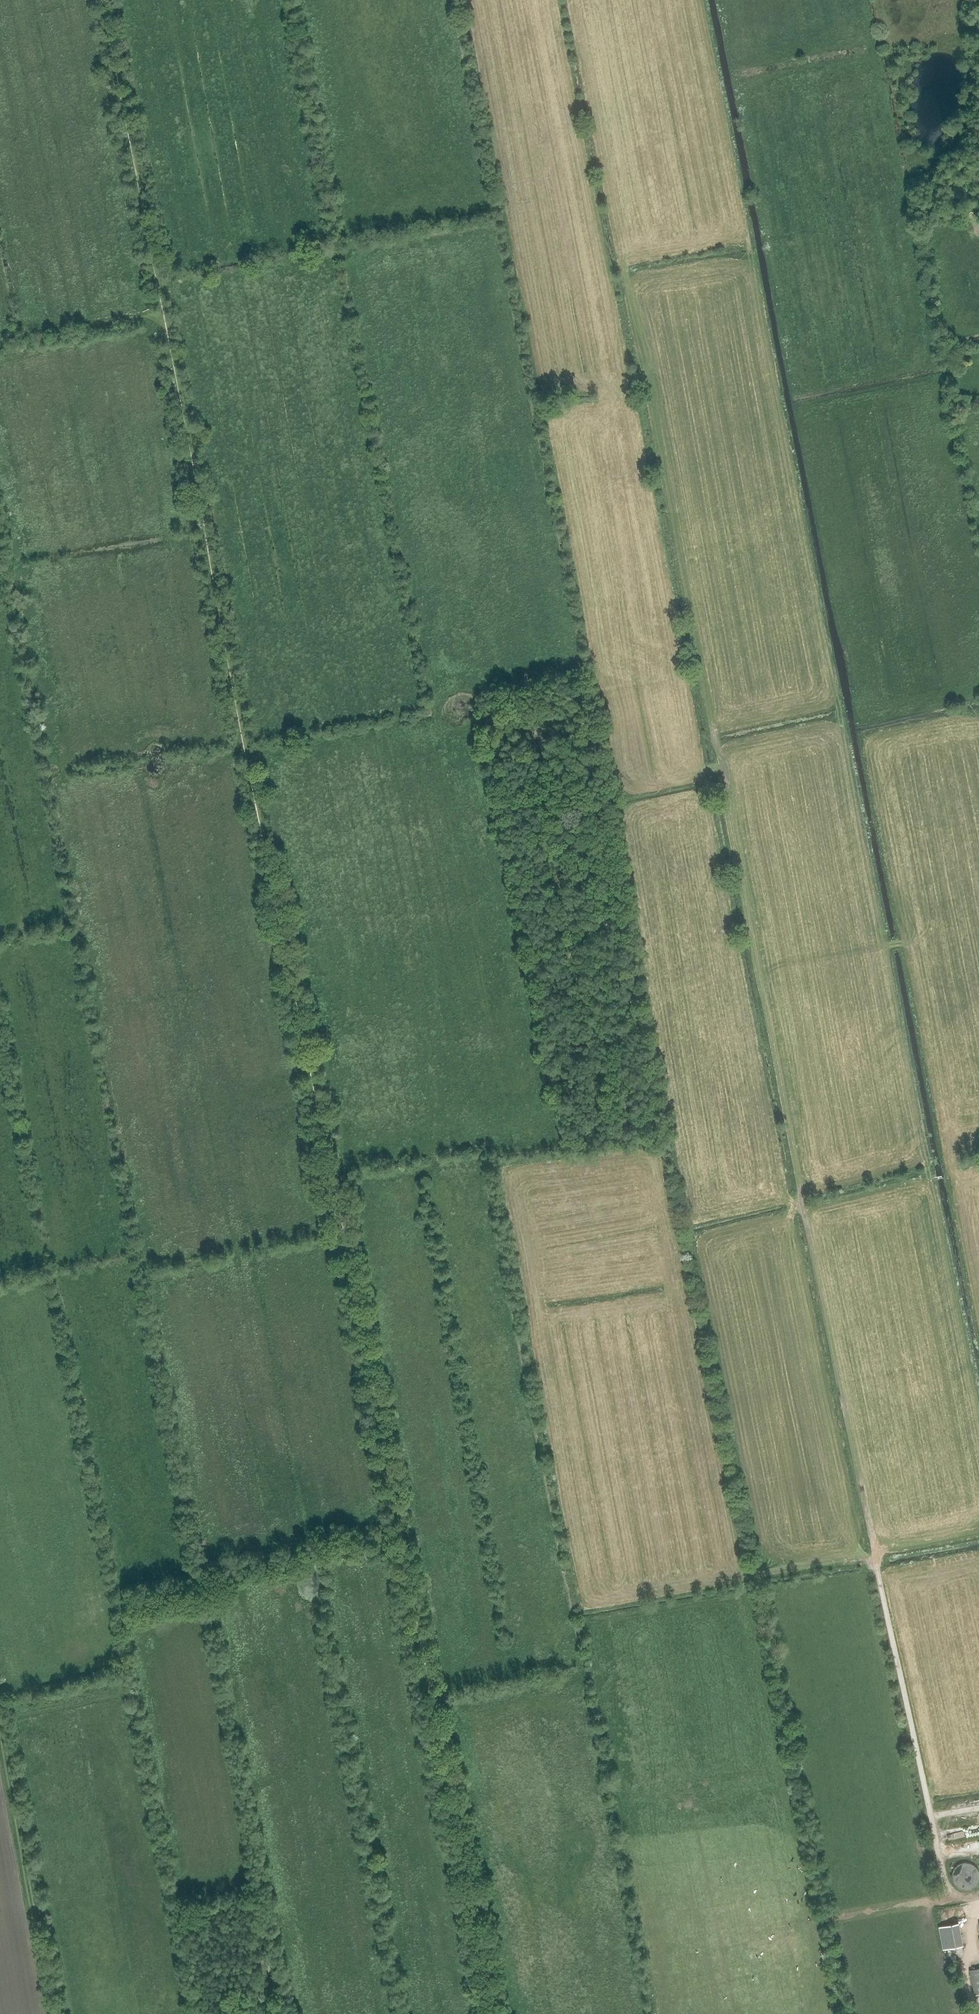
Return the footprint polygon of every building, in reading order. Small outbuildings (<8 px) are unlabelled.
[(937,1925),(940,1948),(960,1946),(957,1923),(937,1925)] [(969,1970),(974,1994),(978,1993),(978,1968),(969,1970)]
